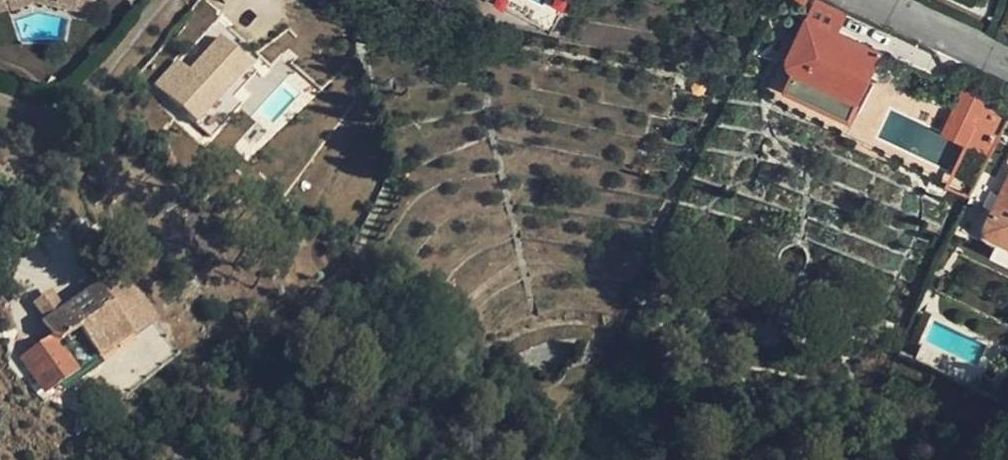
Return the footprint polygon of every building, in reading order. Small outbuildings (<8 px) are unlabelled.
[(95,2),(80,0),(56,0),(56,3),(89,8),(95,2)] [(854,37),(850,44),(841,39),(844,32),(838,29),(846,13),(820,0),(815,0),(808,16),(806,15),(794,42),(804,47),(794,69),(860,99),(883,51),(854,37)] [(854,37),(844,32),(841,39),(850,44),(854,37)] [(248,63),(218,37),(186,71),(175,62),(154,84),(195,122),(219,96),(248,63)] [(789,63),(794,69),(804,47),(794,42),(789,51),(788,56),(789,63)] [(851,117),(860,99),(794,69),(785,85),(851,117)] [(965,86),(952,114),(978,126),(992,98),(965,86)] [(229,106),(225,102),(219,96),(195,122),(205,131),(229,106)] [(978,148),(1000,102),(992,98),(978,126),(952,114),(943,132),(967,143),(978,148)] [(978,148),(989,154),(1007,116),(1007,106),(1000,102),(978,148)] [(1001,235),(1007,238),(1007,179),(990,216),(989,220),(989,225),(992,229),(995,231),(1001,235)] [(1001,235),(992,253),(1007,261),(1007,238),(1001,235)] [(53,338),(55,339),(76,327),(97,356),(131,333),(98,284),(64,306),(55,292),(37,304),(46,317),(41,321),(49,334),(52,337),(53,338)] [(77,371),(82,377),(102,364),(97,356),(76,327),(55,339),(55,340),(63,351),(77,343),(90,360),(76,369),(77,371)] [(77,371),(76,369),(63,351),(55,340),(55,339),(53,338),(19,362),(36,387),(52,389),(58,384),(77,371)] [(82,377),(77,371),(58,384),(62,390),(82,377)]
